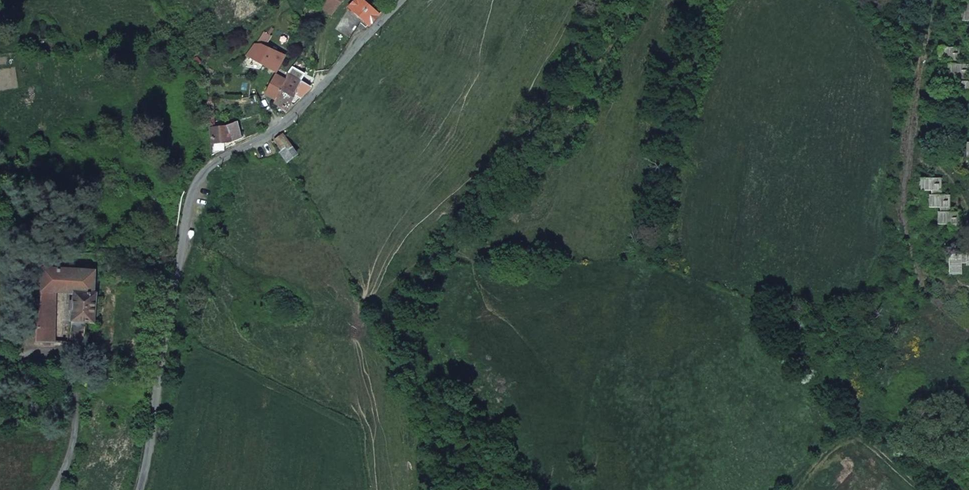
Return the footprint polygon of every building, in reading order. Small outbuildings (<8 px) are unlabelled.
[(379,5),(372,0),(349,0),(346,3),(362,15),(366,18),(379,5)] [(298,41),(276,27),(262,46),(260,44),(255,51),(281,67),(298,41)] [(968,97),(968,80),(966,80),(967,64),(958,64),(957,47),(939,47),(939,59),(949,59),(949,76),(958,76),(957,92),(967,92),(967,97),(968,97)] [(268,90),(276,98),(282,87),(287,78),(278,73),(268,90)] [(282,87),(294,96),(307,84),(291,73),(287,78),(282,87)] [(275,100),(279,106),(288,102),(294,96),(282,87),(276,98),(275,100)] [(222,124),(208,127),(209,140),(226,138),(235,128),(234,119),(222,124)] [(282,149),(279,151),(283,159),(295,157),(281,131),(274,134),(282,149)] [(948,228),(957,228),(957,212),(948,212),(947,195),(939,195),(939,179),(922,179),(921,191),(931,191),(931,208),(939,207),(940,224),(948,225),(948,228)] [(4,249),(8,258),(8,260),(16,255),(11,246),(4,249)] [(949,274),(961,273),(961,263),(968,263),(968,246),(966,246),(965,255),(949,255),(949,274)] [(71,299),(70,341),(77,341),(94,342),(95,290),(92,291),(91,269),(44,266),(42,288),(59,289),(68,289),(71,299)] [(42,288),(40,324),(58,326),(59,289),(42,288)] [(40,324),(39,339),(57,340),(58,326),(40,324)]
